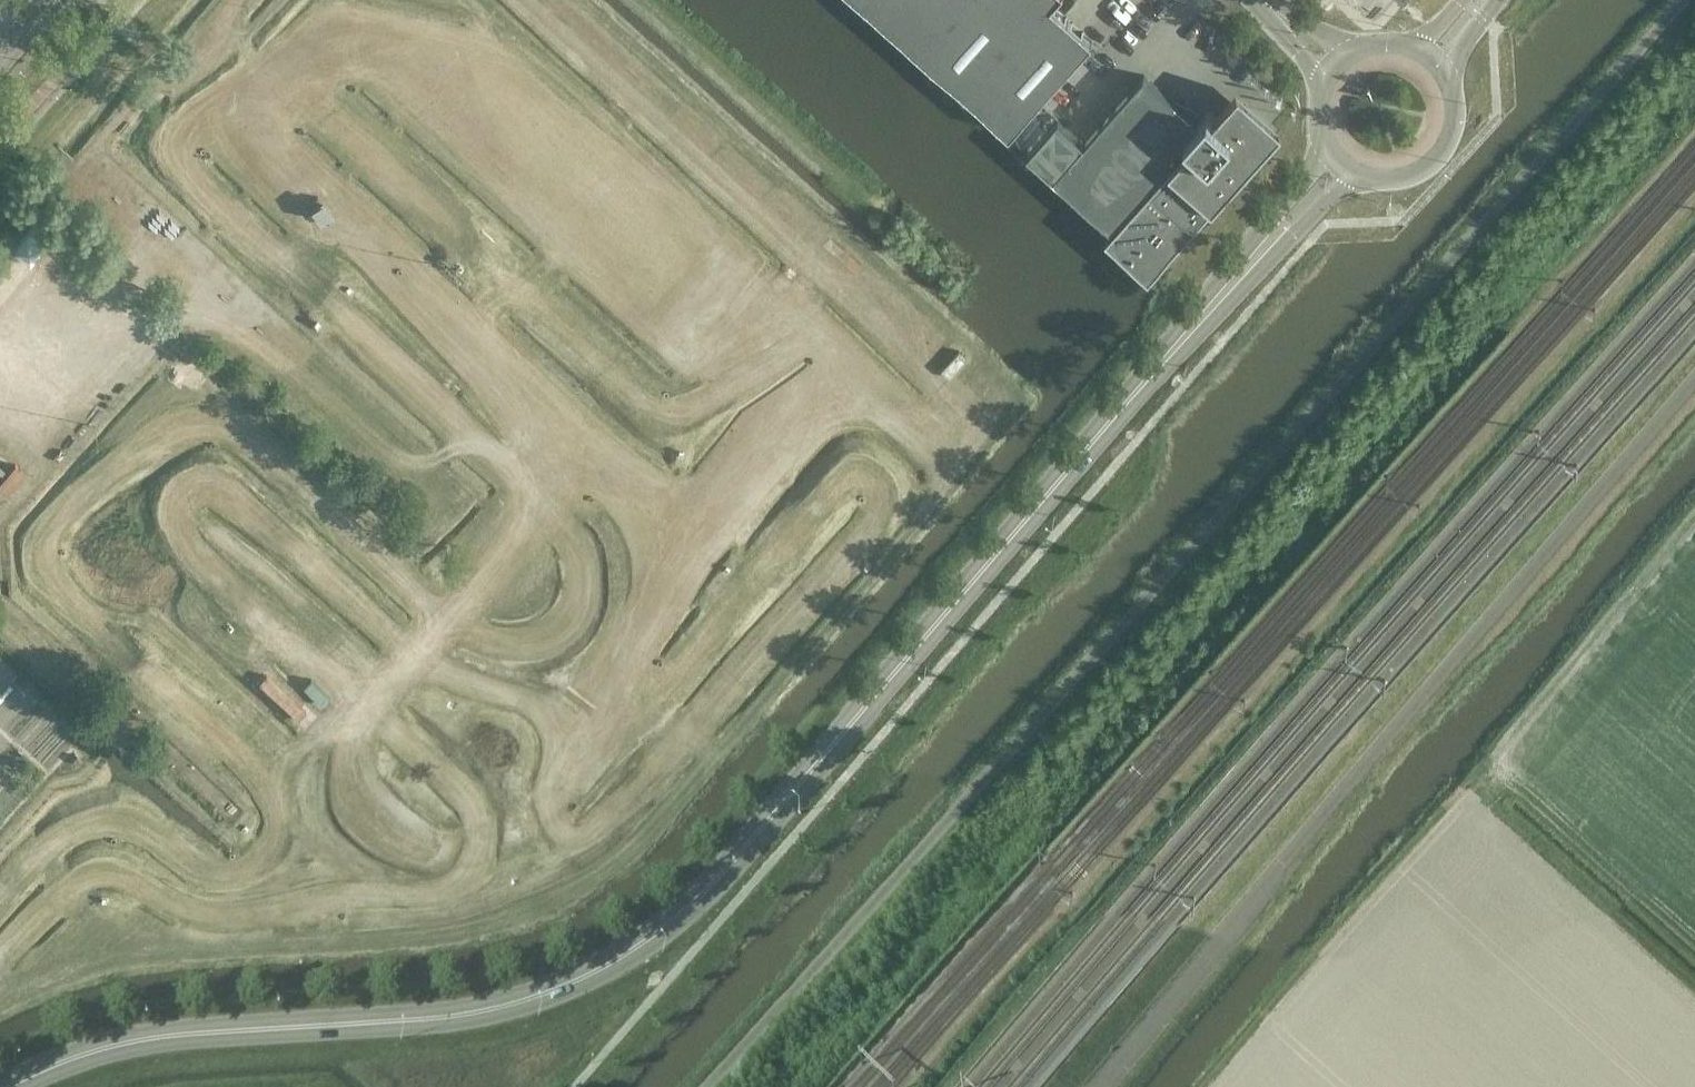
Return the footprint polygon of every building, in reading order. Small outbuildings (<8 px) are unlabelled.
[(1008,134),(1013,129),(1091,42),(1050,5),(1055,0),(860,0),(1008,134)] [(1209,109),(1198,122),(1144,74),(1085,140),(1059,116),(1027,151),(1113,228),(1108,234),(1106,236),(1148,273),(1150,275),(1161,263),(1284,126),(1240,87),(1215,115),(1209,109)]
